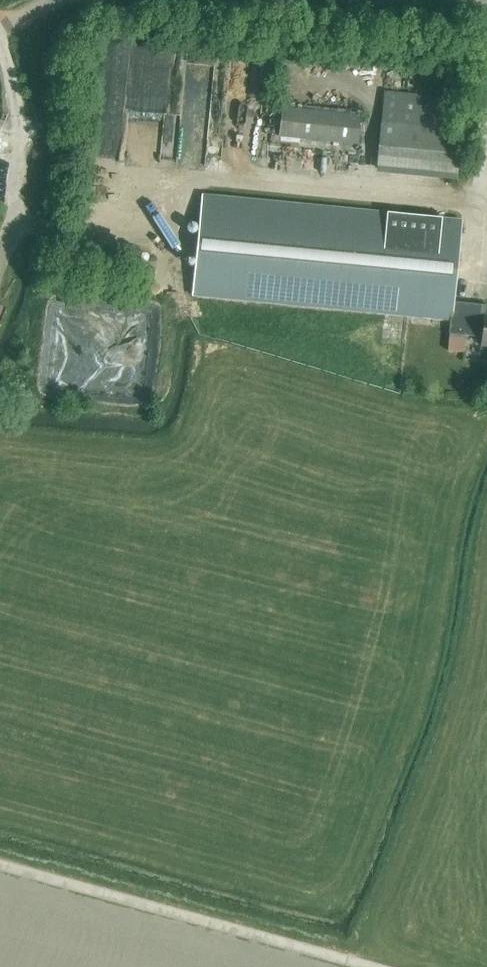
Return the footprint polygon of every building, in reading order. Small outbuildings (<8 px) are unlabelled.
[(209,145),(214,63),(179,61),(173,142),(209,145)] [(459,164),(462,130),(446,129),(448,97),(383,92),(377,156),(459,164)] [(358,145),(361,114),(282,107),(279,138),(358,145)] [(485,315),(486,305),(453,302),(461,220),(203,195),(193,295),(450,320),(448,334),(482,337),(481,345),(486,346),(486,315),(485,315)]
